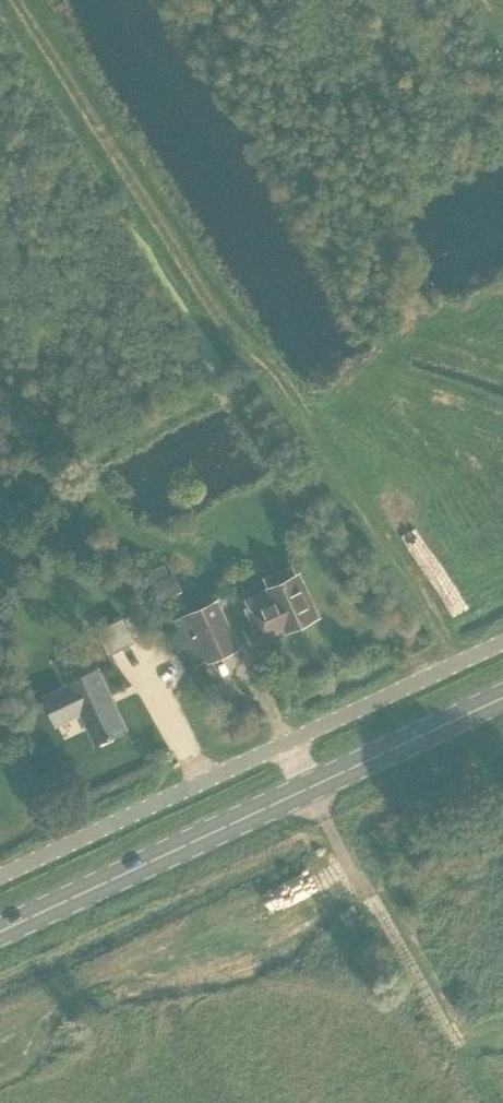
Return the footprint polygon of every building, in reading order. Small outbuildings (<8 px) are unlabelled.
[(257,622),(256,622),(243,628),(249,641),(260,636),(262,642),(285,631),(287,634),(324,616),(302,571),(299,573),(294,562),(264,576),(269,585),(264,587),(265,589),(246,599),(257,622)] [(149,572),(163,601),(184,591),(175,573),(170,575),(164,565),(149,572)] [(238,647),(217,601),(177,620),(196,662),(210,656),(211,659),(238,647)] [(98,630),(110,655),(136,642),(123,617),(98,630)] [(82,712),(96,741),(127,727),(100,667),(68,682),(69,683),(45,695),(58,723),(82,712)] [(321,922),(323,938),(335,936),(332,920),(321,922)]
